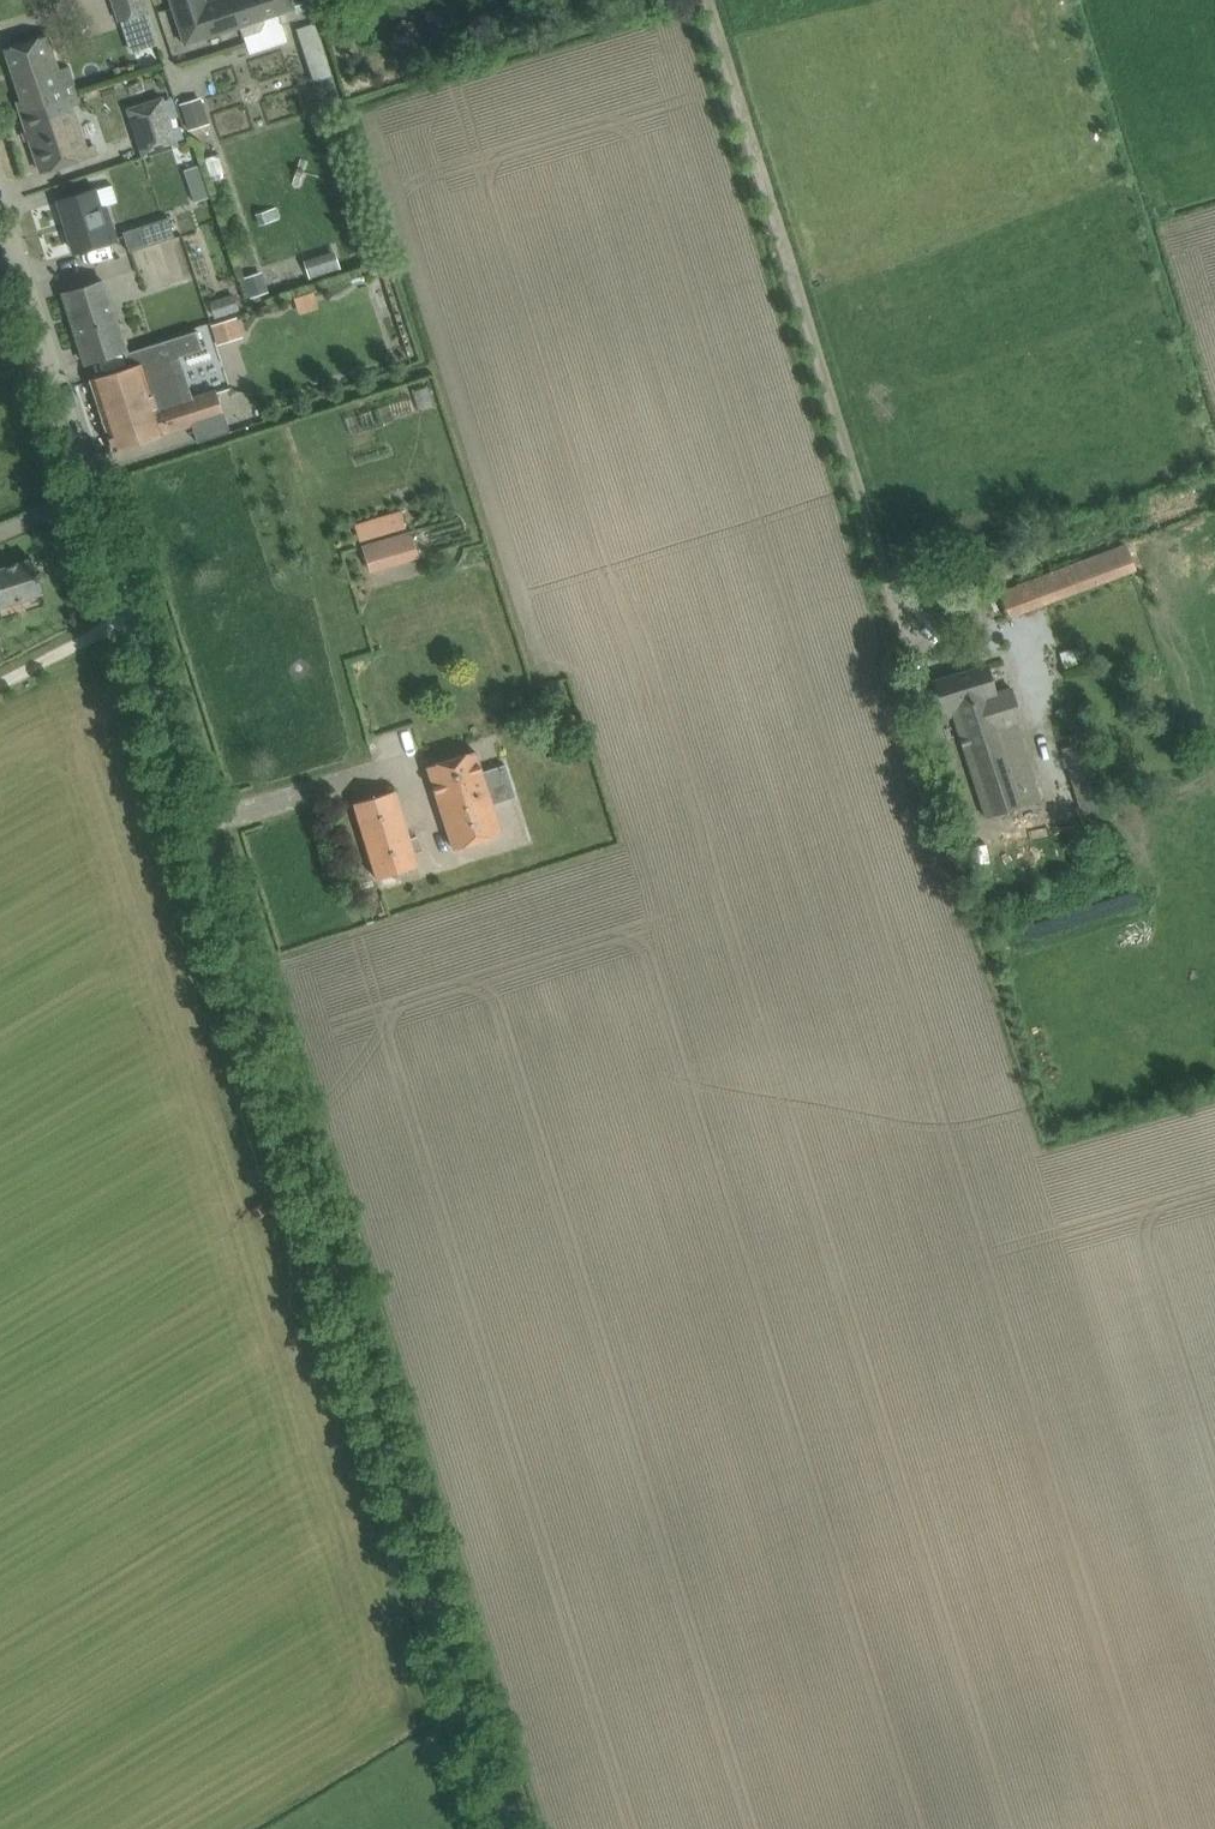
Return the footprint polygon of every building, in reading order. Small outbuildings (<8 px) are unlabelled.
[(143,0),(113,0),(120,21),(147,12),(143,0)] [(184,44),(239,26),(242,36),(259,30),(264,21),(263,18),(277,14),(280,24),(296,18),(290,0),(212,0),(206,2),(205,0),(170,0),(184,44)] [(314,23),(296,29),(314,81),(331,75),(314,23)] [(17,101),(21,113),(77,95),(68,67),(57,71),(45,36),(5,49),(21,99),(17,101)] [(77,95),(21,113),(40,171),(95,153),(93,144),(87,146),(73,105),(79,103),(77,95)] [(163,97),(127,109),(143,155),(179,143),(163,97)] [(178,102),(184,128),(205,124),(199,97),(178,102)] [(59,201),(74,251),(115,238),(105,207),(98,209),(92,190),(59,201)] [(174,237),(169,219),(122,233),(128,251),(174,237)] [(302,260),(309,279),(340,268),(334,250),(302,260)] [(258,270),(239,277),(246,298),(265,291),(258,270)] [(63,294),(85,363),(125,350),(104,281),(63,294)] [(297,313),(315,306),(310,293),(291,300),(297,313)] [(230,298),(207,306),(210,317),(234,310),(230,298)] [(236,318),(210,322),(214,344),(239,340),(236,318)] [(90,379),(113,450),(223,414),(215,390),(184,401),(169,358),(201,348),(195,331),(125,353),(129,366),(90,379)] [(375,531),(396,526),(393,514),(372,519),(375,531)] [(363,546),(370,569),(418,555),(410,531),(363,546)] [(1000,591),(1009,616),(1135,569),(1126,544),(1000,591)] [(31,558),(0,569),(0,605),(42,591),(31,558)] [(1021,721),(1018,711),(1011,688),(995,692),(987,664),(932,680),(943,718),(953,715),(983,818),(1041,799),(1017,722),(1021,721)] [(501,833),(482,773),(475,750),(427,766),(453,848),(501,833)] [(393,790),(353,802),(376,876),(416,864),(393,790)]
